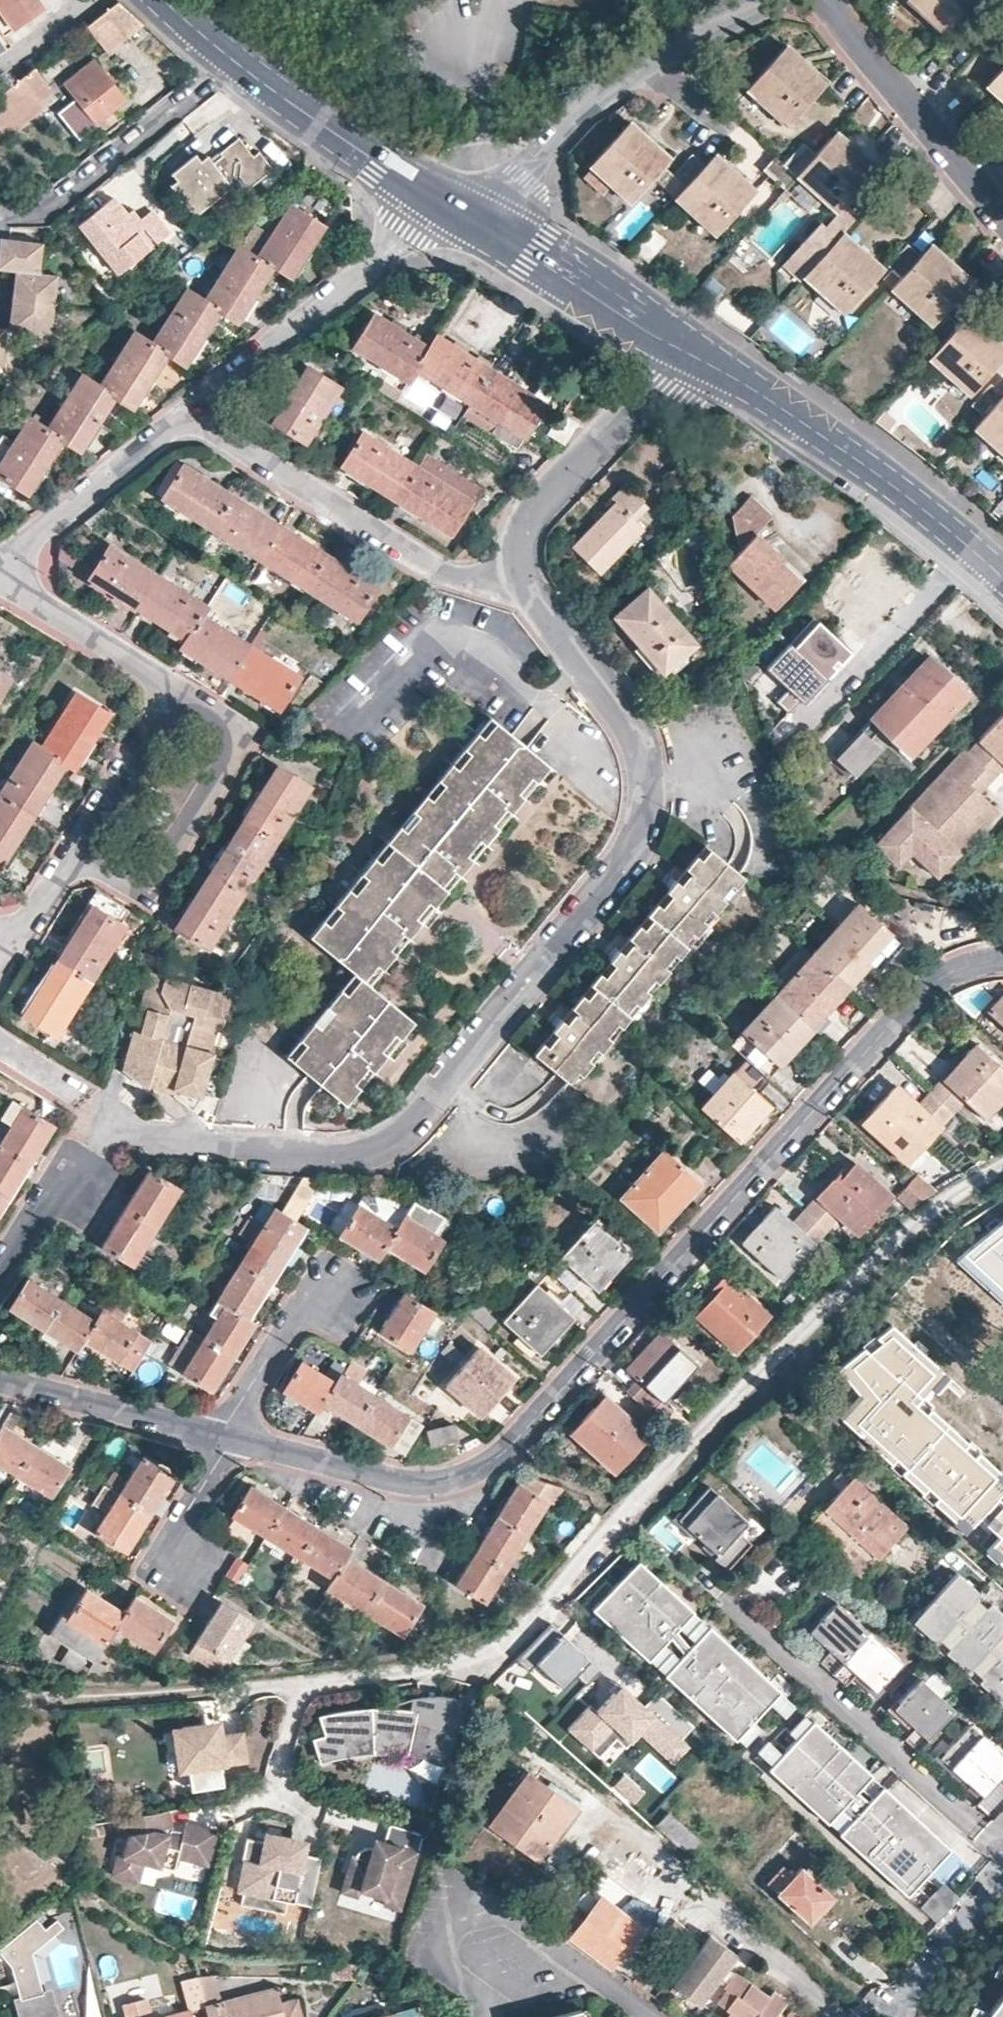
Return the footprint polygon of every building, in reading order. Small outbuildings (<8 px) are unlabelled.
[(41,6),(37,0),(0,0),(0,35),(41,6)] [(140,22),(116,0),(86,24),(106,49),(140,22)] [(947,36),(978,0),(907,0),(932,22),(947,36)] [(744,89),(785,126),(824,82),(808,68),(783,46),(744,89)] [(123,98),(93,59),(61,84),(78,105),(63,118),(76,134),(79,137),(94,125),(95,126),(97,124),(102,130),(115,119),(111,114),(126,101),(123,98)] [(987,85),(1002,100),(1002,66),(987,85)] [(0,92),(0,131),(1,132),(39,101),(38,100),(19,77),(0,92)] [(587,164),(609,184),(629,202),(670,157),(652,142),(628,120),(587,164)] [(814,154),(795,176),(835,212),(843,204),(876,168),(856,149),(835,131),(814,154)] [(219,150),(222,153),(227,160),(217,169),(211,161),(205,154),(200,158),(194,152),(169,172),(174,179),(169,183),(194,214),(235,183),(241,191),(272,166),(258,149),(252,154),(237,136),(219,150)] [(782,165),(795,176),(814,154),(802,143),(782,165)] [(675,196),(673,198),(714,233),(755,189),(734,171),(714,152),(704,163),(684,185),(675,196)] [(227,160),(222,153),(211,161),(217,169),(227,160)] [(673,175),(684,185),(704,163),(692,153),(673,175)] [(762,168),(784,188),(795,176),(782,165),(773,157),(762,168)] [(609,184),(587,164),(580,171),(603,191),(609,184)] [(684,185),(673,175),(663,186),(675,196),(684,185)] [(125,217),(127,215),(113,197),(79,224),(116,273),(149,248),(137,233),(125,217)] [(801,277),(843,231),(856,216),(843,204),(835,212),(822,227),(817,223),(781,263),(799,279),(801,277)] [(256,258),(271,267),(290,278),(322,224),(291,205),(269,239),(256,258)] [(133,210),(127,215),(125,217),(137,233),(144,228),(138,220),(140,219),(133,210)] [(151,210),(140,219),(138,220),(144,228),(155,242),(168,232),(151,210)] [(256,258),(269,239),(251,228),(239,247),(256,258)] [(843,231),(801,277),(841,312),(883,267),(864,250),(843,231)] [(20,314),(13,312),(11,328),(54,334),(62,275),(43,272),(47,242),(4,235),(2,251),(9,252),(7,268),(19,270),(17,285),(24,286),(20,314)] [(900,277),(890,287),(930,323),(970,279),(952,262),(931,243),(920,255),(900,277)] [(887,266),(900,277),(920,255),(908,244),(887,266)] [(237,321),(271,267),(256,258),(239,247),(204,301),(218,309),(237,321)] [(2,251),(0,265),(0,267),(7,268),(9,252),(2,251)] [(900,277),(887,266),(878,276),(890,287),(900,277)] [(17,285),(13,312),(20,314),(24,286),(17,285)] [(185,363),(218,309),(204,301),(186,289),(153,342),(167,351),(185,363)] [(926,359),(967,394),(1002,355),(1002,345),(991,334),(967,313),(957,324),(937,347),(926,359)] [(416,367),(427,349),(373,314),(353,345),(408,380),(416,367)] [(926,337),(937,347),(957,324),(947,314),(926,337)] [(8,335),(9,328),(0,326),(0,334),(8,335)] [(132,407),(167,351),(153,342),(134,331),(100,386),(113,395),(132,407)] [(4,370),(8,335),(0,334),(0,369),(4,370)] [(436,335),(427,349),(416,367),(471,401),(463,414),(515,446),(541,402),(491,370),(436,335)] [(339,388),(307,368),(274,420),(306,441),(339,388)] [(79,449),(113,395),(100,386),(80,374),(47,429),(61,438),(79,449)] [(983,416),(1002,393),(1002,392),(992,382),(971,405),(983,416)] [(972,427),(1002,455),(1002,393),(983,416),(972,427)] [(452,425),(441,417),(436,424),(443,429),(448,432),(452,425)] [(29,418),(14,442),(2,434),(0,436),(0,474),(28,491),(61,438),(47,429),(29,418)] [(417,467),(362,433),(342,464),(396,498),(449,532),(477,487),(426,455),(425,454),(417,467)] [(212,527),(231,496),(182,465),(162,496),(212,527)] [(646,505),(623,483),(610,496),(613,500),(570,546),(598,573),(642,527),(633,519),(646,505)] [(259,557),(278,526),(231,496),(212,527),(259,557)] [(762,523),(745,508),(730,524),(734,555),(728,563),(775,607),(800,580),(782,562),(783,560),(754,534),(762,523)] [(307,588),(327,557),(278,526),(259,557),(307,588)] [(137,607),(157,576),(109,546),(89,577),(137,607)] [(375,587),(327,557),(307,588),(356,618),(375,587)] [(206,607),(157,576),(137,607),(186,638),(200,615),(206,607)] [(695,642),(647,587),(614,614),(662,671),(695,642)] [(894,600),(899,594),(895,591),(890,597),(894,600)] [(250,647),(200,615),(186,638),(180,647),(230,678),(250,647)] [(812,615),(788,640),(795,646),(818,620),(812,615)] [(871,626),(876,620),(872,617),(867,622),(871,626)] [(850,649),(818,620),(795,646),(827,675),(834,667),(831,663),(836,657),(840,661),(850,649)] [(795,646),(788,640),(765,666),(787,686),(776,699),(788,710),(800,697),(804,701),(827,675),(795,646)] [(297,676),(250,647),(230,678),(277,708),(297,676)] [(836,657),(831,663),(834,667),(840,661),(836,657)] [(965,693),(927,657),(833,757),(854,778),(883,748),(872,737),(883,726),(909,750),(965,693)] [(42,747),(65,762),(74,767),(107,713),(75,694),(42,747)] [(978,736),(979,738),(967,751),(963,747),(879,836),(885,842),(878,849),(898,867),(911,853),(916,848),(925,857),(920,862),(937,878),(1000,811),(981,793),(1002,769),(1002,709),(978,736)] [(549,765),(490,715),(307,933),(353,973),(286,1055),(346,1105),(413,1022),(368,984),(549,765)] [(65,762),(42,747),(33,742),(0,794),(0,797),(32,815),(65,762)] [(243,820),(274,840),(307,785),(276,767),(243,820)] [(32,815),(0,797),(0,865),(32,815)] [(241,893),(274,840),(243,820),(210,873),(241,893)] [(885,842),(879,836),(872,844),(878,849),(885,842)] [(743,876),(703,844),(682,870),(611,958),(554,1029),(533,1055),(572,1086),(743,876)] [(925,857),(916,848),(911,853),(920,862),(925,857)] [(208,946),(241,893),(210,873),(176,927),(208,946)] [(101,892),(25,1013),(56,1033),(133,912),(101,892)] [(813,953),(847,984),(891,934),(857,904),(813,953)] [(242,930),(229,922),(221,933),(234,941),(242,930)] [(813,953),(803,943),(765,984),(776,995),(813,953)] [(809,1025),(847,984),(813,953),(776,995),(809,1025)] [(225,977),(181,966),(178,978),(149,971),(132,1032),(130,1030),(127,1038),(132,1040),(122,1076),(149,1083),(172,1005),(194,1011),(171,1090),(174,1090),(202,1098),(215,1052),(212,1051),(217,1030),(221,1031),(230,993),(221,990),(225,977)] [(809,1025),(776,995),(730,1045),(744,1058),(763,1076),(766,1078),(811,1027),(809,1025)] [(988,1011),(1002,1024),(1002,995),(988,1011)] [(171,1090),(194,1011),(172,1005),(149,1083),(148,1087),(173,1094),(174,1090),(171,1090)] [(928,1091),(951,1113),(964,1100),(984,1120),(1002,1100),(1002,1069),(973,1041),(928,1091)] [(675,1052),(669,1048),(656,1069),(661,1074),(675,1052)] [(763,1076),(744,1058),(723,1082),(712,1093),(699,1108),(737,1142),(754,1122),(751,1119),(767,1102),(752,1087),(763,1076)] [(723,1082),(708,1068),(697,1080),(712,1093),(723,1082)] [(946,1131),(957,1118),(951,1113),(928,1091),(915,1105),(894,1084),(861,1120),(904,1161),(938,1125),(946,1131)] [(53,1125),(23,1106),(13,1100),(2,1117),(12,1124),(0,1143),(0,1144),(30,1163),(53,1125)] [(30,1163),(0,1144),(0,1197),(7,1201),(30,1163)] [(701,1184),(663,1150),(620,1199),(657,1231),(701,1184)] [(930,1154),(919,1166),(938,1184),(949,1172),(930,1154)] [(803,1208),(826,1230),(838,1217),(855,1233),(889,1196),(848,1158),(803,1208)] [(124,1208),(154,1227),(178,1189),(148,1170),(124,1208)] [(322,1178),(300,1176),(299,1180),(298,1185),(281,1214),(295,1223),(322,1178)] [(904,1186),(919,1199),(927,1190),(912,1177),(904,1186)] [(907,1209),(919,1199),(904,1186),(894,1197),(907,1209)] [(392,1197),(364,1193),(357,1205),(338,1236),(378,1260),(405,1216),(410,1209),(392,1197)] [(459,1228),(429,1209),(427,1212),(413,1203),(410,1209),(405,1216),(378,1260),(374,1266),(388,1276),(401,1257),(421,1270),(441,1239),(449,1244),(459,1228)] [(781,1279),(826,1230),(803,1208),(791,1222),(774,1207),(741,1243),(781,1279)] [(132,1263),(154,1227),(124,1208),(100,1245),(132,1263)] [(281,1214),(275,1211),(266,1225),(250,1215),(238,1233),(255,1243),(242,1263),(272,1282),(305,1229),(295,1223),(281,1214)] [(957,1261),(1002,1303),(1002,1221),(957,1261)] [(550,1272),(571,1290),(582,1278),(597,1291),(630,1254),(595,1222),(550,1272)] [(249,1320),(272,1282),(242,1263),(219,1301),(225,1305),(249,1320)] [(558,1304),(571,1290),(550,1272),(505,1321),(539,1354),(573,1316),(558,1304)] [(769,1316),(725,1276),(714,1288),(718,1292),(696,1317),(736,1353),(769,1316)] [(44,1330),(62,1300),(27,1279),(8,1308),(44,1330)] [(585,1303),(571,1290),(558,1304),(573,1316),(585,1303)] [(474,1302),(460,1292),(453,1303),(468,1312),(474,1302)] [(802,1301),(795,1293),(786,1302),(793,1310),(802,1301)] [(431,1315),(401,1296),(378,1333),(407,1352),(431,1315)] [(128,1310),(109,1298),(102,1309),(121,1321),(128,1310)] [(77,1350),(82,1340),(95,1321),(62,1300),(44,1330),(77,1350)] [(499,1316),(480,1300),(468,1313),(487,1330),(499,1316)] [(255,1323),(249,1320),(225,1305),(204,1339),(233,1357),(255,1323)] [(132,1370),(151,1340),(121,1321),(102,1309),(95,1321),(82,1340),(132,1370)] [(945,1404),(967,1381),(892,1310),(837,1368),(869,1398),(854,1413),(968,1521),(984,1504),(1002,1523),(1002,1459),(945,1404)] [(233,1357),(204,1339),(191,1331),(170,1363),(214,1391),(233,1357)] [(637,1402),(660,1422),(672,1409),(664,1402),(681,1382),(697,1364),(661,1332),(627,1369),(637,1379),(625,1391),(637,1402)] [(459,1351),(448,1342),(440,1352),(452,1360),(459,1351)] [(512,1379),(480,1349),(447,1387),(480,1417),(512,1379)] [(317,1412),(322,1405),(336,1383),(300,1362),(283,1391),(317,1412)] [(322,1405),(355,1425),(374,1395),(341,1375),(336,1383),(322,1405)] [(690,1391),(681,1382),(664,1402),(672,1409),(690,1391)] [(374,1395),(355,1425),(403,1455),(422,1426),(374,1395)] [(613,1472),(660,1422),(637,1402),(625,1415),(604,1396),(570,1433),(613,1472)] [(35,1445),(2,1423),(0,1427),(0,1464),(16,1474),(35,1445)] [(457,1439),(454,1424),(428,1431),(431,1445),(457,1439)] [(68,1465),(35,1445),(16,1474),(50,1496),(68,1465)] [(119,1495),(150,1514),(173,1476),(143,1456),(128,1480),(114,1471),(105,1486),(119,1495)] [(496,1517),(526,1536),(548,1502),(552,1504),(562,1488),(528,1476),(521,1486),(517,1483),(496,1517)] [(906,1526),(853,1478),(819,1515),(871,1564),(906,1526)] [(126,1551),(150,1514),(119,1495),(105,1486),(103,1485),(93,1502),(108,1512),(96,1531),(126,1551)] [(752,1544),(741,1533),(751,1523),(712,1485),(681,1517),(720,1554),(717,1557),(728,1568),(752,1544)] [(263,1539),(282,1508),(250,1487),(230,1519),(263,1539)] [(5,1509),(10,1501),(3,1496),(0,1500),(0,1507),(5,1509)] [(296,1559),(316,1528),(282,1508),(263,1539),(296,1559)] [(871,1564),(819,1515),(804,1529),(858,1578),(871,1564)] [(476,1550),(505,1569),(526,1536),(496,1517),(476,1550)] [(65,1524),(55,1518),(47,1530),(58,1537),(65,1524)] [(330,1581),(345,1558),(349,1550),(316,1528),(296,1559),(330,1581)] [(496,1582),(505,1569),(476,1550),(455,1583),(484,1602),(496,1582)] [(326,1588),(364,1612),(383,1582),(345,1558),(330,1581),(326,1588)] [(243,1569),(235,1564),(229,1572),(237,1578),(243,1569)] [(518,1577),(505,1569),(496,1582),(509,1591),(518,1577)] [(694,1622),(638,1570),(593,1619),(648,1670),(694,1622)] [(252,1576),(244,1571),(237,1581),(245,1586),(252,1576)] [(383,1582),(364,1612),(402,1635),(421,1605),(383,1582)] [(958,1583),(912,1633),(1002,1718),(1002,1625),(958,1583)] [(123,1613),(86,1590),(57,1635),(71,1644),(89,1655),(95,1659),(104,1644),(106,1640),(123,1613)] [(171,1619),(134,1596),(123,1613),(106,1640),(116,1645),(125,1632),(152,1650),(171,1619)] [(809,1630),(829,1649),(820,1660),(846,1683),(855,1673),(875,1691),(902,1662),(836,1601),(809,1630)] [(250,1621),(220,1603),(188,1654),(207,1666),(215,1653),(226,1659),(250,1621)] [(554,1633),(521,1666),(529,1674),(537,1666),(566,1696),(591,1671),(554,1633)] [(714,1637),(669,1684),(740,1751),(785,1704),(714,1637)] [(89,1655),(71,1644),(67,1651),(84,1662),(89,1655)] [(84,1662),(67,1651),(60,1662),(76,1673),(84,1662)] [(215,1653),(207,1666),(217,1672),(226,1659),(215,1653)] [(92,1662),(82,1678),(98,1678),(104,1670),(92,1662)] [(894,1708),(914,1726),(904,1738),(917,1750),(923,1742),(954,1709),(921,1678),(894,1708)] [(675,1776),(695,1754),(685,1744),(696,1733),(665,1704),(651,1712),(626,1689),(603,1714),(590,1702),(561,1733),(603,1771),(621,1751),(633,1762),(645,1749),(675,1776)] [(307,1742),(315,1766),(327,1763),(339,1760),(353,1758),(358,1759),(362,1759),(374,1757),(387,1757),(400,1758),(416,1760),(428,1762),(438,1765),(443,1767),(457,1715),(448,1713),(451,1702),(446,1701),(440,1700),(430,1699),(421,1699),(414,1700),(413,1713),(405,1713),(395,1712),(380,1711),(375,1710),(359,1711),(346,1712),(334,1714),(323,1717),(314,1719),(319,1739),(307,1742)] [(448,1713),(457,1715),(460,1705),(451,1702),(448,1713)] [(215,1722),(194,1724),(194,1727),(197,1728),(203,1727),(206,1727),(209,1728),(211,1729),(213,1731),(215,1734),(216,1738),(215,1722)] [(179,1758),(180,1771),(186,1771),(188,1790),(213,1788),(211,1768),(239,1766),(236,1736),(216,1738),(215,1734),(213,1731),(211,1729),(209,1728),(203,1727),(197,1728),(194,1727),(194,1724),(177,1725),(178,1738),(169,1748),(179,1758)] [(178,1738),(177,1725),(167,1726),(169,1748),(178,1738)] [(983,1797),(977,1804),(994,1820),(1002,1810),(1002,1780),(1001,1778),(1002,1776),(1002,1755),(970,1725),(967,1728),(941,1758),(983,1797)] [(877,1786),(817,1733),(775,1780),(835,1833),(877,1786)] [(179,1758),(169,1748),(170,1771),(180,1771),(179,1758)] [(435,1791),(443,1767),(438,1765),(428,1762),(416,1760),(400,1758),(387,1757),(374,1757),(362,1759),(370,1761),(380,1764),(392,1768),(405,1773),(416,1779),(426,1785),(435,1791)] [(575,1806),(526,1770),(489,1822),(537,1858),(575,1806)] [(644,1792),(624,1774),(614,1784),(634,1802),(644,1792)] [(953,1858),(889,1798),(847,1843),(911,1903),(953,1858)] [(215,1829),(187,1821),(185,1831),(173,1830),(171,1813),(116,1828),(119,1838),(131,1836),(125,1855),(119,1853),(110,1872),(140,1882),(147,1861),(176,1866),(177,1857),(204,1865),(215,1829)] [(699,1840),(669,1813),(657,1826),(687,1853),(699,1840)] [(260,1842),(243,1839),(232,1888),(242,1890),(239,1906),(281,1915),(284,1901),(307,1906),(318,1858),(304,1855),(307,1840),(263,1830),(260,1842)] [(366,1864),(350,1859),(339,1896),(360,1902),(362,1894),(388,1901),(384,1914),(398,1918),(421,1839),(389,1830),(384,1845),(373,1841),(366,1864)] [(742,1848),(735,1841),(724,1852),(732,1859),(742,1848)] [(793,1875),(783,1866),(767,1883),(809,1922),(832,1897),(801,1867),(793,1875)] [(586,1913),(568,1937),(611,1968),(640,1928),(636,1925),(640,1919),(624,1906),(633,1894),(601,1870),(575,1904),(586,1913)] [(944,1923),(953,1897),(936,1891),(927,1917),(944,1923)] [(11,1967),(20,1999),(17,2000),(21,2016),(56,2016),(50,1997),(48,1998),(46,1992),(40,1994),(29,1952),(60,1925),(55,1920),(45,1928),(37,1918),(0,1950),(0,1954),(11,1967)] [(354,1965),(336,1961),(336,1979),(353,1979),(354,1965)] [(733,1972),(726,1967),(715,1981),(723,1986),(733,1972)] [(740,1974),(734,1970),(733,1972),(723,1986),(727,1990),(740,1974)] [(197,1977),(204,2005),(221,2001),(213,1972),(197,1977)] [(779,2013),(787,2002),(772,1992),(769,1995),(740,1974),(727,1990),(735,1995),(725,2010),(728,2012),(725,2016),(776,2016),(779,2013)] [(196,1975),(182,1978),(191,2009),(193,2016),(207,2016),(204,2005),(197,1977),(196,1975)] [(973,2016),(1002,2016),(1002,1978),(973,2016)] [(279,2003),(274,1987),(221,2001),(204,2005),(207,2016),(282,2016),(279,2003)] [(282,2016),(300,2016),(295,1999),(279,2003),(282,2016)] [(146,2006),(144,2000),(124,2005),(127,2016),(149,2016),(146,2006)] [(169,2000),(146,2006),(149,2016),(161,2016),(173,2014),(169,2000)] [(376,2016),(420,2016),(417,2006),(376,2016)] [(580,2008),(546,2016),(582,2016),(580,2008)] [(191,2009),(173,2014),(161,2016),(193,2016),(191,2009)]
